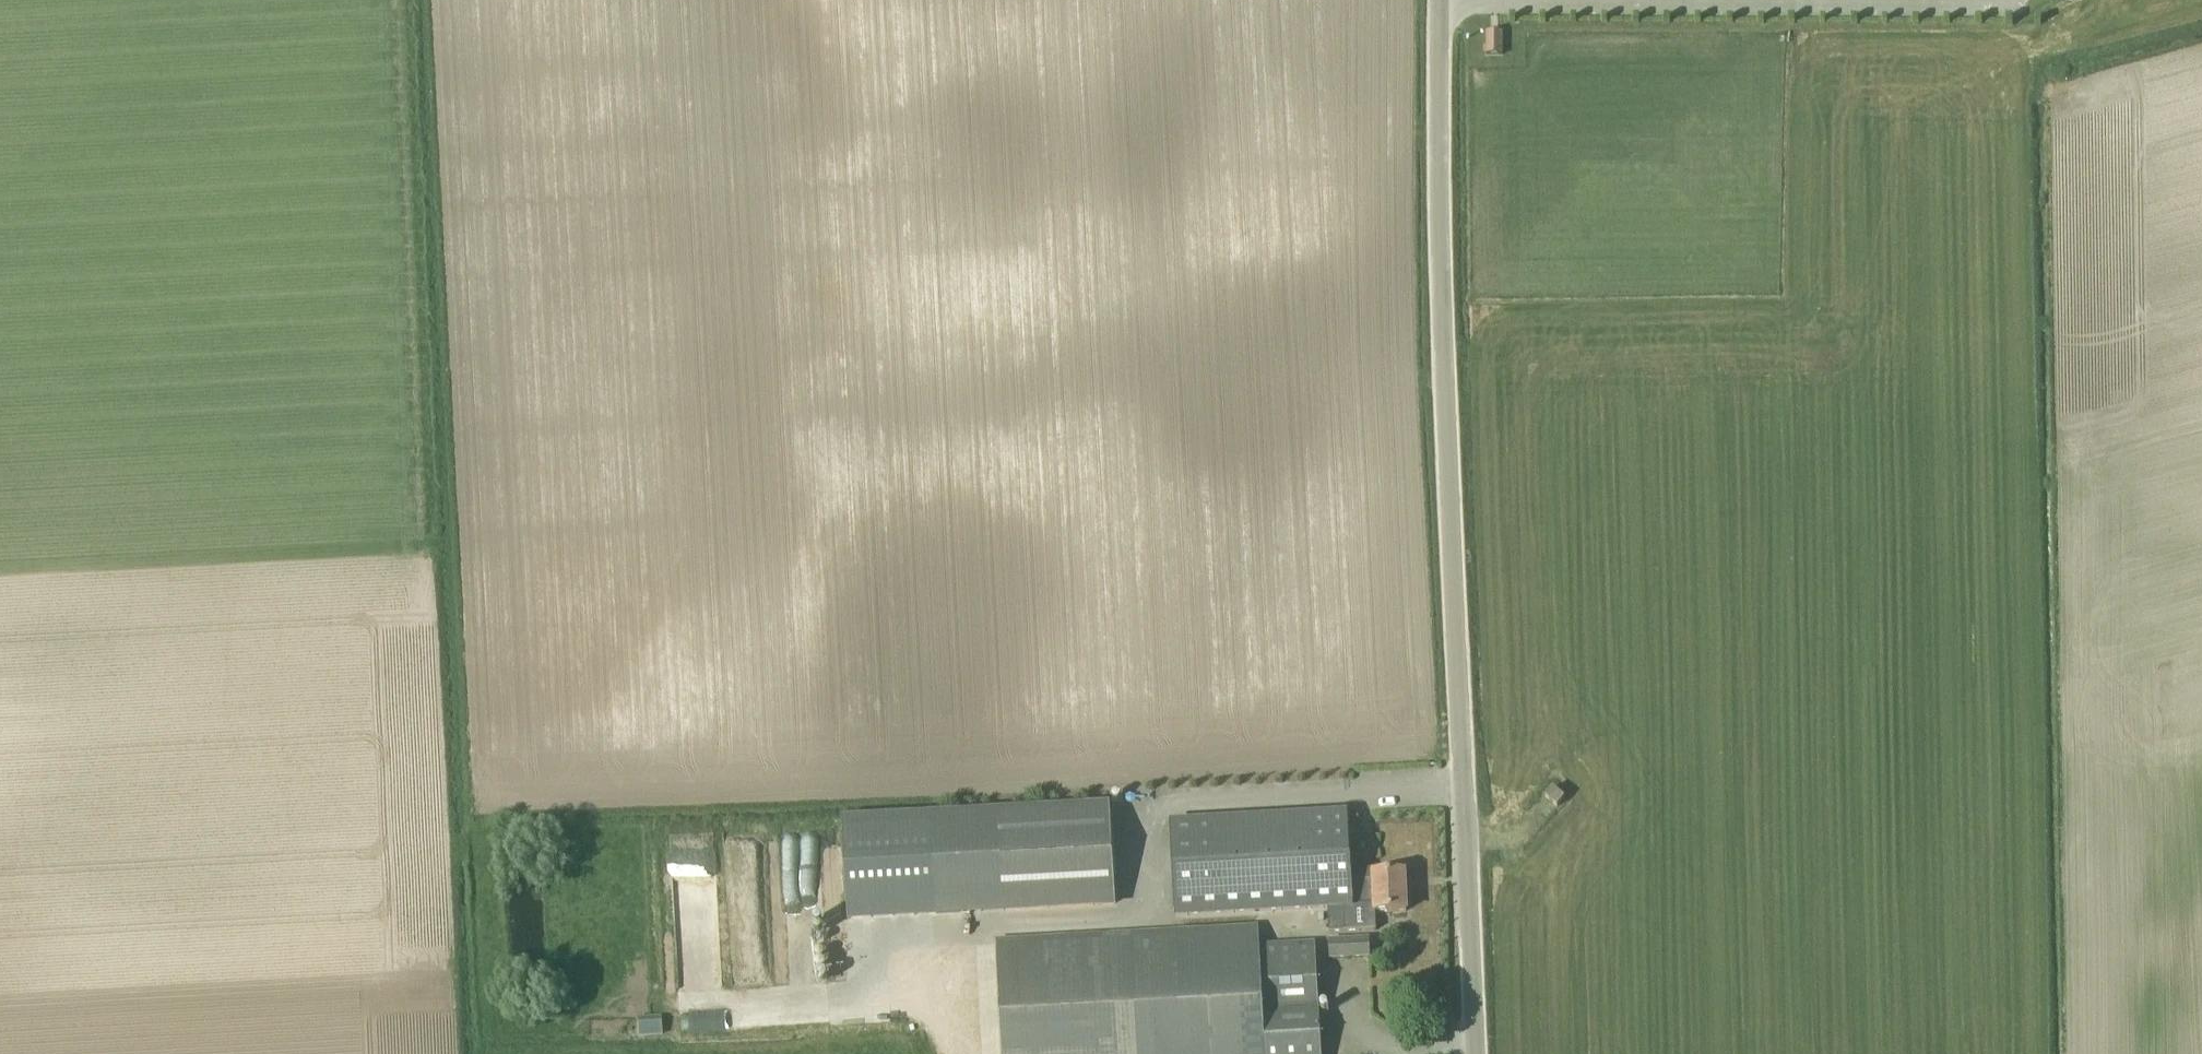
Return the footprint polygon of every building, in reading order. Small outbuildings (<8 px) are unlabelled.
[(1486,31),(1486,54),(1504,54),(1503,31),(1486,31)] [(1558,806),(1565,797),(1553,788),(1545,796),(1558,806)] [(1116,905),(1111,804),(842,816),(846,917),(1116,905)] [(1348,814),(1171,824),(1176,916),(1328,907),(1328,912),(1329,932),(1345,931),(1343,906),(1353,906),(1352,880),(1351,870),(1348,814)] [(1373,879),(1352,880),(1353,906),(1343,906),(1345,931),(1376,930),(1376,912),(1407,911),(1405,873),(1373,874),(1373,879)] [(1259,930),(997,943),(1003,1053),(1322,1053),(1316,944),(1260,947),(1259,930)] [(1331,959),(1370,958),(1369,940),(1330,942),(1331,959)] [(658,1020),(632,1021),(633,1035),(659,1034),(658,1020)]
